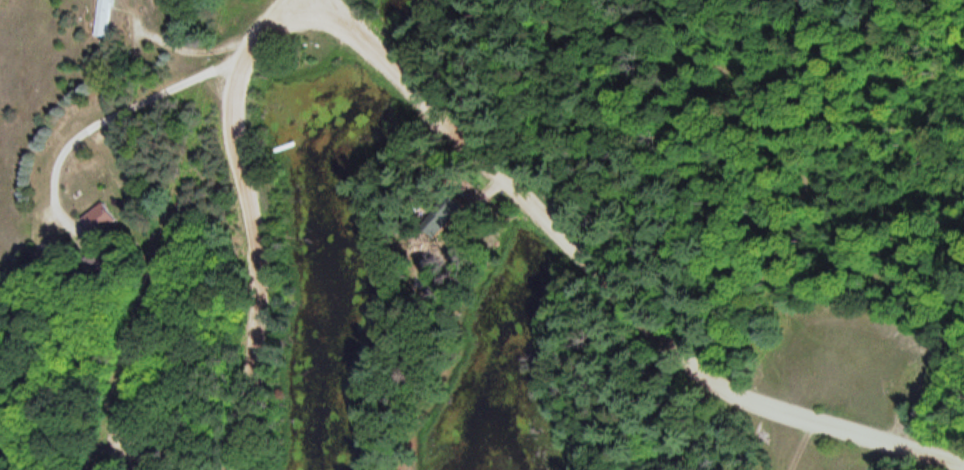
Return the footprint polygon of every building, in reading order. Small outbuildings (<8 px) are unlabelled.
[(117,36),(117,0),(101,0),(101,36),(117,36)] [(92,219),(106,240),(132,221),(117,200),(92,219)]
